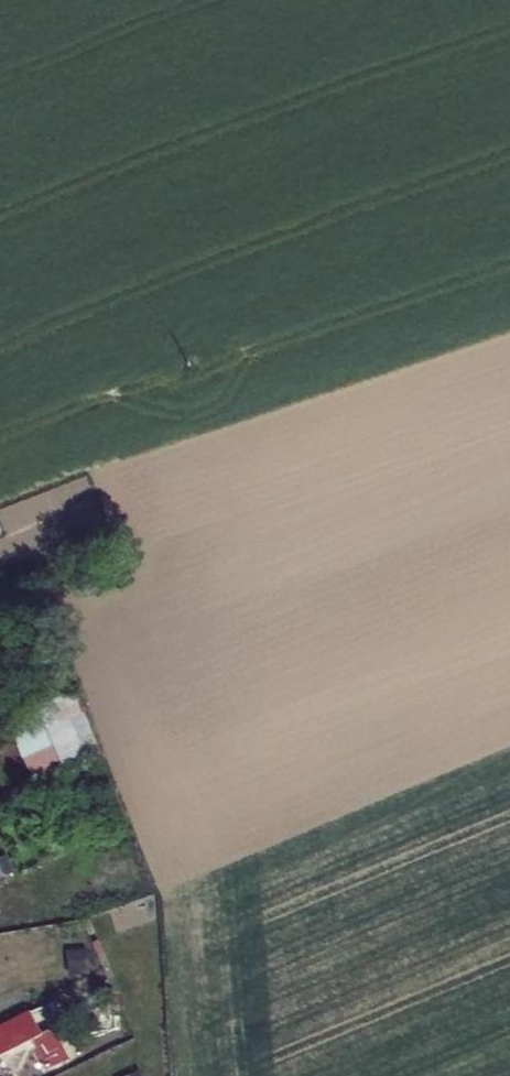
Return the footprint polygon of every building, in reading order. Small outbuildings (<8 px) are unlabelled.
[(0,715),(0,720),(28,787),(90,756),(60,689),(0,715)] [(26,1049),(37,1075),(53,1068),(30,1019),(0,1035),(0,1061),(26,1049)]
